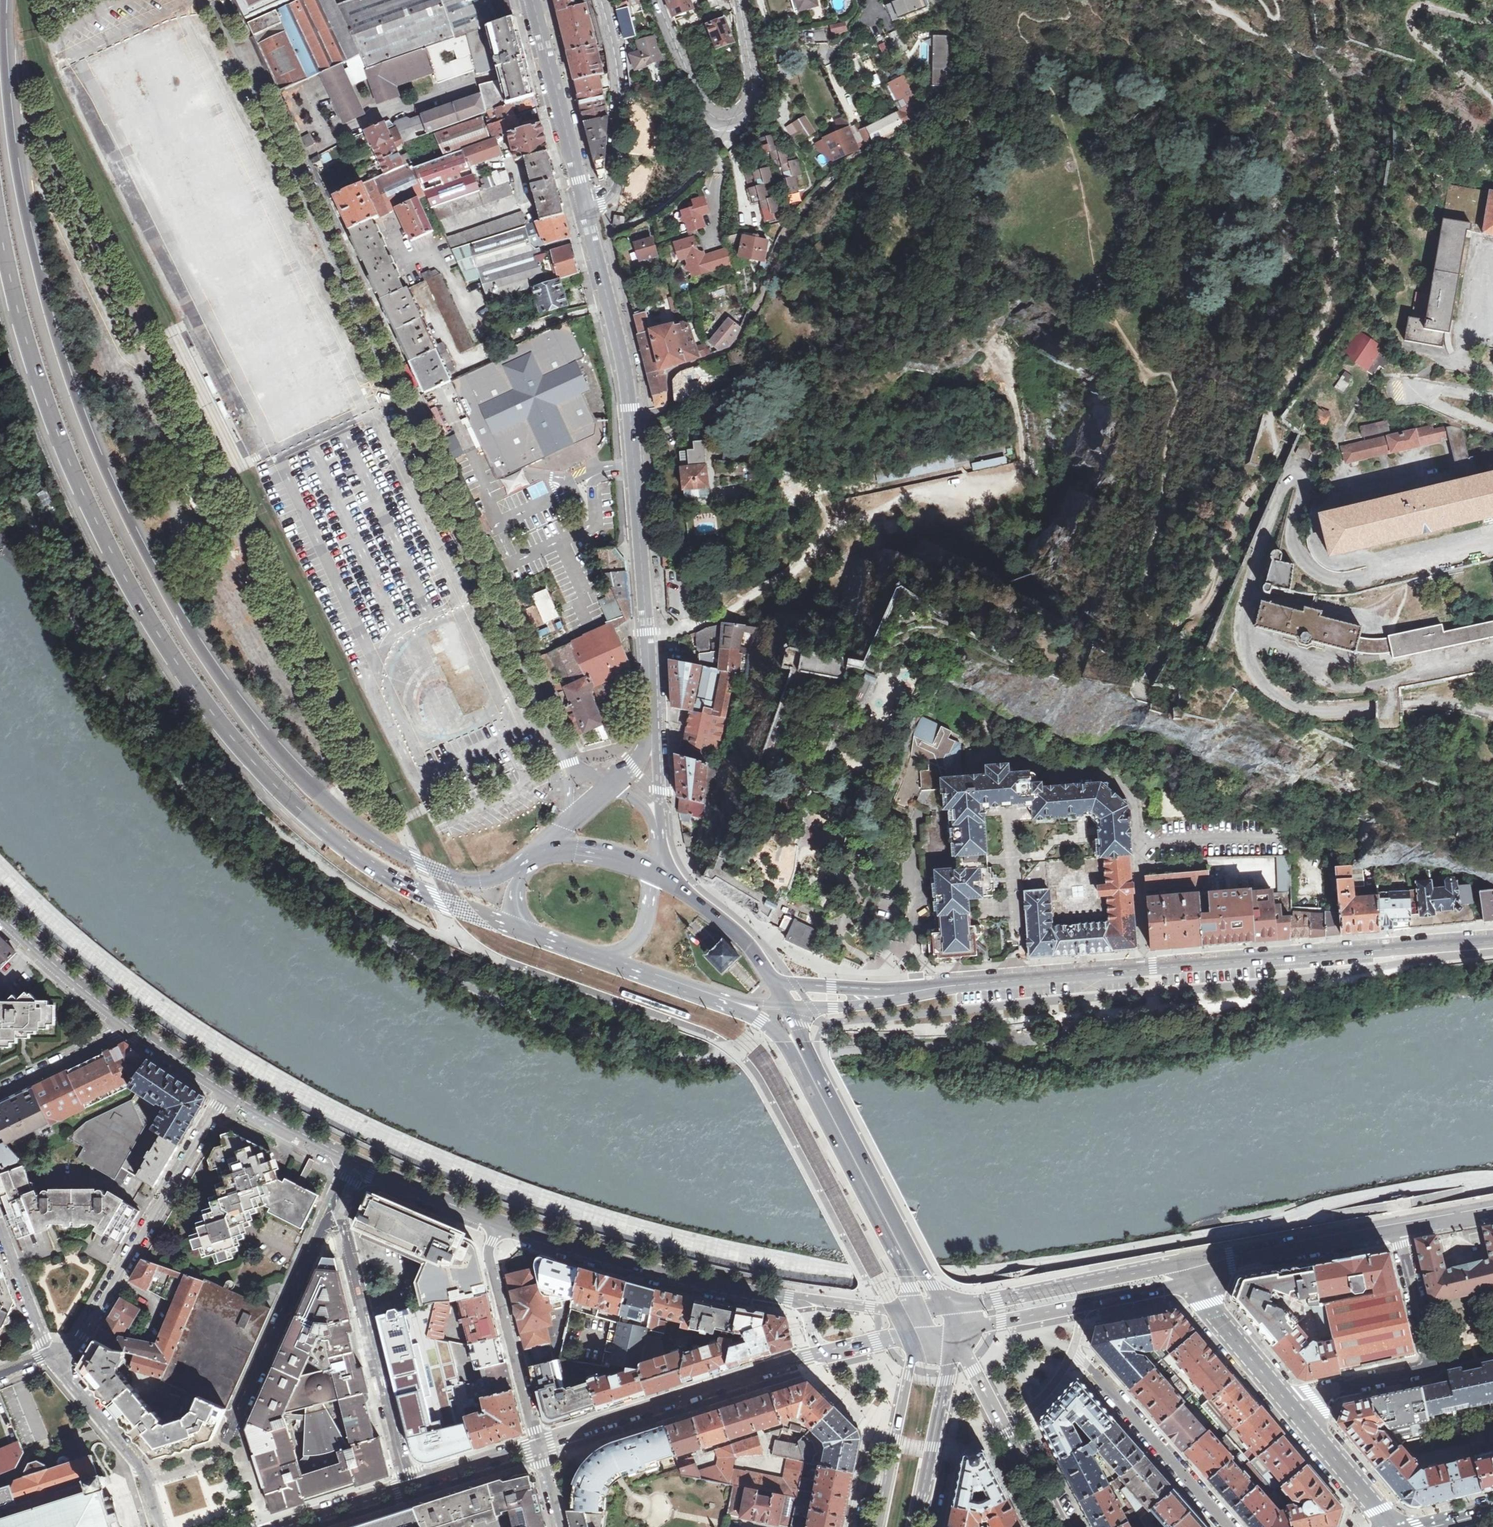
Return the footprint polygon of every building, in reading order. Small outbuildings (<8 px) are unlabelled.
[(245,19),(287,0),(236,0),(245,19)] [(340,5),(337,0),(302,0),(249,23),(249,24),(281,92),(322,73),(341,64),(360,56),(364,67),(425,47),(463,33),(484,27),(514,18),(510,0),(353,0),(340,5)] [(558,13),(578,7),(577,5),(575,6),(573,0),(555,0),(558,13)] [(674,17),(695,9),(692,0),(667,0),(674,17)] [(799,11),(820,5),(819,0),(795,0),(799,11)] [(887,6),(894,21),(926,8),(922,0),(901,0),(887,6)] [(594,3),(589,4),(600,44),(604,43),(594,3)] [(625,39),(637,37),(628,3),(616,6),(625,39)] [(578,7),(558,13),(568,52),(596,45),(586,5),(578,7)] [(506,105),(536,96),(514,18),(484,27),(463,33),(474,71),(475,75),(496,69),(499,79),(479,85),(487,111),(506,105)] [(725,20),(708,26),(713,38),(710,39),(715,53),(735,45),(725,20)] [(831,35),(847,34),(847,24),(831,25),(831,35)] [(463,33),(425,47),(434,74),(437,83),(474,71),(463,33)] [(947,36),(924,36),(924,63),(932,63),(933,89),(947,89),(947,36)] [(646,64),(661,60),(654,37),(637,42),(641,52),(631,56),(636,70),(646,66),(646,64)] [(596,46),(596,45),(568,52),(568,53),(575,80),(575,81),(577,81),(594,77),(609,73),(609,69),(603,71),(598,51),(606,49),(605,44),(596,46)] [(434,74),(425,47),(364,67),(368,78),(377,104),(400,96),(397,86),(434,74)] [(360,56),(341,64),(351,86),(368,78),(360,56)] [(344,71),(341,64),(322,73),(346,123),(364,114),(351,86),(344,71)] [(597,91),(594,77),(577,81),(581,95),(597,91)] [(581,95),(579,96),(582,110),(606,104),(602,90),(597,91),(581,95)] [(320,95),(327,110),(334,107),(327,92),(320,95)] [(487,111),(480,92),(419,113),(420,115),(426,133),(487,111)] [(536,100),(536,96),(506,105),(489,111),(493,124),(515,116),(517,115),(516,113),(514,113),(513,109),(519,106),(521,110),(537,105),(537,104),(536,100)] [(922,117),(925,116),(917,102),(916,102),(915,99),(911,101),(913,104),(896,114),(894,115),(885,119),(869,128),(876,142),(906,126),(922,117)] [(609,117),(606,104),(582,110),(585,120),(586,123),(609,117)] [(884,117),(885,119),(894,115),(893,112),(889,111),(885,113),(884,117)] [(405,141),(426,133),(420,115),(410,118),(406,116),(394,121),(396,126),(402,135),(405,141)] [(518,126),(515,116),(493,124),(488,126),(484,116),(434,133),(443,155),(498,139),(505,136),(510,134),(528,128),(527,125),(521,127),(521,125),(518,126)] [(605,180),(609,117),(586,123),(600,182),(605,180)] [(805,118),(788,129),(797,144),(815,133),(805,118)] [(835,161),(859,150),(851,131),(845,118),(837,121),(839,125),(842,132),(839,133),(826,139),(826,141),(834,159),(835,161)] [(385,121),(362,130),(373,149),(402,135),(396,126),(389,130),(385,121)] [(547,150),(542,124),(528,128),(510,134),(511,142),(509,143),(508,143),(500,145),(503,154),(513,151),(516,161),(523,155),(547,150)] [(776,134),(760,139),(762,146),(770,144),(774,158),(780,157),(784,171),(792,169),(794,177),(781,181),(782,187),(789,186),(791,193),(799,191),(796,177),(803,175),(798,159),(791,162),(788,147),(780,149),(776,134)] [(406,145),(405,141),(402,135),(373,149),(377,161),(400,153),(398,148),(400,147),(406,145)] [(508,143),(505,136),(498,139),(500,145),(508,143)] [(443,155),(415,165),(428,195),(434,208),(435,208),(482,191),(510,181),(512,181),(508,170),(500,173),(499,170),(487,175),(485,177),(487,184),(483,186),(483,188),(481,189),(472,165),(503,154),(500,145),(498,139),(443,155)] [(831,160),(834,159),(826,141),(819,144),(831,160)] [(413,160),(408,150),(400,153),(377,161),(383,175),(413,162),(413,160)] [(523,155),(540,218),(564,212),(547,150),(523,155)] [(320,155),(322,163),(331,161),(329,152),(320,155)] [(350,230),(374,219),(399,208),(420,198),(428,195),(415,165),(413,162),(383,175),(334,196),(350,230)] [(770,168),(747,174),(755,202),(762,201),(768,223),(782,219),(777,197),(770,198),(767,184),(774,182),(770,168)] [(435,208),(441,221),(514,195),(510,181),(482,191),(435,208)] [(1492,236),(1492,192),(1489,191),(1449,184),(1443,220),(1425,321),(1409,318),(1405,341),(1443,348),(1445,333),(1449,334),(1450,327),(1467,231),(1470,232),(1474,232),(1481,234),(1492,236)] [(698,207),(684,211),(686,216),(684,219),(688,222),(691,231),(706,226),(703,214),(710,212),(706,197),(696,200),(698,207)] [(420,198),(399,208),(412,241),(435,231),(420,198)] [(524,211),(448,237),(454,250),(526,226),(529,225),(524,211)] [(540,218),(534,221),(546,245),(571,237),(564,212),(540,218)] [(613,230),(624,224),(625,217),(615,215),(613,230)] [(350,230),(382,299),(406,289),(374,219),(350,230)] [(529,225),(526,226),(533,244),(536,248),(546,245),(534,221),(529,225)] [(526,226),(454,250),(468,282),(482,278),(490,301),(535,287),(561,279),(580,274),(573,245),(542,255),(540,249),(537,250),(536,248),(533,244),(526,226)] [(746,233),(729,237),(730,244),(745,241),(746,233)] [(760,235),(746,233),(745,241),(741,258),(751,260),(751,263),(761,264),(761,261),(766,262),(769,241),(767,241),(768,238),(760,236),(760,235)] [(653,237),(637,243),(642,260),(648,258),(653,260),(655,256),(659,255),(653,237)] [(694,275),(698,273),(735,262),(732,250),(729,249),(706,256),(705,253),(700,254),(694,238),(677,243),(681,258),(688,256),(689,263),(687,267),(692,270),(694,275)] [(423,273),(426,280),(428,279),(434,276),(431,269),(423,273)] [(434,276),(428,279),(462,352),(475,346),(442,273),(434,276)] [(561,279),(535,287),(543,313),(569,305),(561,279)] [(406,289),(382,299),(426,393),(450,382),(453,381),(449,373),(445,364),(440,355),(436,344),(409,287),(406,289)] [(677,312),(671,290),(666,291),(671,313),(673,313),(678,326),(684,325),(680,312),(677,312)] [(684,325),(678,326),(674,327),(674,325),(651,330),(645,310),(635,313),(638,326),(637,327),(651,385),(652,385),(653,387),(655,389),(655,391),(653,392),(654,394),(667,392),(666,374),(664,370),(706,355),(701,345),(695,347),(690,329),(684,325)] [(737,338),(741,329),(729,320),(711,342),(720,350),(730,346),(737,338)] [(577,361),(584,357),(568,323),(504,353),(505,356),(453,381),(450,382),(495,479),(601,430),(583,393),(590,390),(577,361)] [(1390,361),(1385,357),(1379,354),(1383,348),(1361,332),(1345,355),(1373,374),(1380,365),(1385,368),(1390,361)] [(444,341),(436,344),(440,355),(448,351),(444,341)] [(743,364),(742,351),(730,355),(731,365),(743,364)] [(445,364),(449,373),(456,369),(452,360),(445,364)] [(763,361),(751,371),(761,383),(772,374),(763,361)] [(674,386),(674,400),(687,399),(686,376),(695,374),(692,368),(682,372),(679,374),(677,375),(675,378),(674,383),(674,386)] [(1345,372),(1335,388),(1343,393),(1353,377),(1345,372)] [(215,392),(207,376),(205,377),(204,378),(211,394),(215,392)] [(178,381),(186,397),(188,396),(190,396),(182,379),(178,381)] [(668,405),(667,392),(654,394),(656,407),(668,405)] [(228,417),(220,400),(218,401),(216,402),(224,419),(228,417)] [(191,406),(199,422),(201,421),(203,420),(195,404),(191,406)] [(1331,414),(1316,408),(1315,408),(1310,418),(1326,425),(1331,414)] [(1427,413),(1425,419),(1435,424),(1438,418),(1427,413)] [(1361,427),(1363,437),(1390,430),(1387,421),(1361,427)] [(1492,474),(1492,464),(1479,467),(1476,456),(1469,458),(1462,428),(1455,425),(1447,428),(1449,438),(1460,482),(1492,474)] [(1449,438),(1447,428),(1433,431),(1432,426),(1415,430),(1365,442),(1342,448),(1346,463),(1392,452),(1449,438)] [(681,452),(685,490),(710,488),(707,449),(681,452)] [(1460,482),(1386,500),(1320,516),(1330,556),(1485,519),(1492,517),(1492,474),(1460,482)] [(710,488),(685,490),(685,500),(711,498),(710,488)] [(602,566),(626,562),(616,550),(616,549),(596,550),(602,566)] [(1291,589),(1292,578),(1294,565),(1281,563),(1282,555),(1282,554),(1281,553),(1280,552),(1280,551),(1279,551),(1277,550),(1276,550),(1274,551),(1273,552),(1272,553),(1271,553),(1271,554),(1270,557),(1269,563),(1271,563),(1265,584),(1264,585),(1263,586),(1263,588),(1263,589),(1263,591),(1264,592),(1265,594),(1266,595),(1267,595),(1268,595),(1270,595),(1273,588),(1291,592),(1291,589)] [(627,573),(626,562),(602,566),(607,575),(627,573)] [(627,573),(607,575),(608,578),(612,587),(628,586),(627,573)] [(629,598),(628,586),(612,587),(613,589),(616,596),(617,599),(629,598)] [(545,589),(533,595),(544,622),(557,616),(545,589)] [(606,594),(598,598),(599,601),(600,603),(608,599),(606,594)] [(617,599),(616,596),(608,599),(600,603),(605,613),(612,628),(613,630),(631,618),(629,598),(617,599)] [(1359,637),(1362,627),(1320,617),(1321,612),(1304,607),(1303,612),(1271,604),(1262,601),(1255,627),(1355,653),(1356,652),(1359,653),(1365,654),(1370,654),(1373,654),(1377,654),(1379,654),(1385,654),(1392,653),(1393,659),(1492,637),(1492,622),(1443,632),(1442,625),(1397,634),(1396,634),(1397,636),(1389,638),(1386,638),(1381,639),(1373,639),(1371,639),(1365,639),(1361,638),(1359,637)] [(1186,633),(1188,635),(1191,636),(1193,636),(1196,636),(1199,634),(1200,632),(1201,630),(1202,627),(1201,624),(1199,622),(1197,621),(1194,620),(1192,620),(1189,621),(1187,622),(1185,625),(1185,628),(1185,630),(1186,633)] [(561,621),(555,623),(557,630),(563,627),(561,621)] [(742,632),(743,626),(724,624),(707,628),(698,632),(697,632),(699,650),(712,649),(711,639),(714,637),(721,636),(722,636),(740,638),(742,632)] [(537,631),(540,637),(550,632),(548,626),(537,631)] [(759,634),(761,628),(749,627),(743,626),(742,632),(759,634)] [(576,651),(615,634),(614,632),(613,630),(612,628),(572,643),(576,651)] [(619,644),(615,634),(576,651),(563,656),(546,664),(553,679),(565,706),(566,706),(591,694),(592,687),(606,681),(607,682),(611,691),(634,681),(629,670),(630,670),(619,644)] [(720,669),(738,673),(738,664),(735,663),(734,663),(736,653),(738,647),(740,638),(722,636),(722,641),(714,642),(713,649),(712,651),(700,653),(699,653),(700,666),(720,669)] [(563,656),(576,651),(572,643),(542,656),(546,664),(563,656)] [(736,653),(748,656),(749,649),(738,647),(736,653)] [(731,689),(735,690),(738,673),(720,669),(700,666),(671,660),(670,660),(673,703),(673,707),(691,711),(693,712),(695,703),(700,703),(701,699),(706,700),(705,710),(715,712),(715,713),(720,714),(720,717),(725,719),(731,689)] [(878,679),(867,674),(866,676),(866,677),(876,682),(877,681),(878,679)] [(566,706),(565,706),(569,713),(573,723),(579,735),(603,724),(591,694),(566,706)] [(725,720),(725,719),(720,717),(720,714),(715,713),(715,712),(705,710),(706,700),(701,699),(700,703),(695,703),(693,712),(691,711),(689,724),(687,732),(722,741),(727,720),(725,720)] [(995,711),(988,712),(989,720),(1000,719),(1000,714),(999,713),(996,712),(995,711)] [(915,795),(919,797),(924,788),(942,788),(941,778),(962,776),(962,772),(960,743),(952,737),(956,729),(945,724),(920,713),(913,737),(907,755),(892,804),(908,811),(915,795)] [(719,755),(722,741),(687,732),(686,732),(683,745),(719,755)] [(683,745),(683,756),(716,766),(719,755),(683,745)] [(678,784),(679,798),(681,798),(705,804),(708,779),(712,783),(711,785),(716,787),(719,767),(716,766),(683,756),(676,754),(677,775),(678,784)] [(952,809),(956,858),(991,856),(991,855),(988,818),(988,817),(1029,814),(1036,813),(1048,803),(1048,793),(1043,784),(1042,782),(1038,782),(1038,777),(1027,768),(1023,772),(1009,773),(1009,764),(987,765),(987,774),(977,775),(975,775),(974,771),(962,772),(962,776),(941,778),(942,788),(946,788),(948,809),(952,809)] [(1103,856),(1129,854),(1132,854),(1129,821),(1132,821),(1131,810),(1128,810),(1128,799),(1121,799),(1108,788),(1108,782),(1081,785),(1081,783),(1075,783),(1076,795),(1066,796),(1065,786),(1058,786),(1048,793),(1048,803),(1036,813),(1037,831),(1082,827),(1092,826),(1102,833),(1103,856)] [(924,788),(919,797),(916,804),(916,805),(917,804),(933,811),(936,811),(936,816),(930,816),(931,824),(924,824),(925,843),(923,843),(919,848),(918,848),(918,849),(919,849),(924,853),(925,873),(931,878),(932,878),(936,877),(943,877),(942,869),(956,868),(956,858),(952,809),(948,809),(946,788),(942,788),(924,788)] [(681,798),(680,812),(680,813),(688,815),(701,818),(705,818),(709,805),(705,804),(681,798)] [(680,813),(681,819),(687,821),(688,815),(680,813)] [(689,833),(684,834),(686,846),(692,845),(689,833)] [(1051,927),(1053,957),(1114,952),(1114,951),(1134,949),(1135,950),(1137,950),(1129,854),(1103,856),(1047,861),(1052,927),(1051,927)] [(956,858),(956,868),(991,867),(991,866),(991,859),(991,856),(956,858)] [(1052,957),(1053,957),(1051,927),(1052,927),(1047,861),(1039,862),(1023,881),(1029,958),(1030,958),(1030,959),(1032,958),(1052,956),(1052,957)] [(1310,937),(1380,931),(1378,897),(1361,898),(1360,893),(1353,893),(1352,880),(1377,878),(1376,867),(1350,868),(1350,865),(1336,866),(1340,914),(1325,912),(1326,914),(1310,913),(1310,937)] [(1148,890),(1208,885),(1209,885),(1207,866),(1146,871),(1148,890)] [(991,867),(956,868),(942,869),(943,877),(936,877),(939,927),(976,925),(975,909),(982,909),(988,908),(988,903),(986,876),(992,876),(991,867)] [(803,872),(796,870),(792,885),(799,887),(803,872)] [(1431,870),(1409,870),(1409,891),(1411,928),(1475,921),(1471,891),(1470,877),(1457,879),(1455,877),(1449,878),(1447,880),(1446,875),(1431,873),(1431,870)] [(1291,917),(1293,917),(1292,890),(1263,893),(1262,888),(1208,893),(1210,913),(1200,914),(1202,945),(1232,943),(1233,943),(1237,942),(1237,943),(1238,943),(1238,942),(1290,938),(1291,917)] [(1475,921),(1492,919),(1492,889),(1471,891),(1475,921)] [(1380,931),(1411,928),(1409,891),(1378,892),(1378,897),(1380,931)] [(1151,949),(1202,945),(1200,914),(1210,913),(1208,893),(1147,898),(1151,949)] [(1294,917),(1293,917),(1291,917),(1290,938),(1310,937),(1310,913),(1295,912),(1294,917)] [(789,933),(786,940),(812,952),(814,945),(815,944),(820,932),(821,931),(820,930),(819,931),(797,920),(795,919),(795,921),(790,932),(789,933)] [(976,925),(939,927),(940,929),(928,930),(929,937),(924,937),(925,952),(930,952),(930,960),(953,958),(957,961),(958,962),(959,961),(963,957),(978,956),(976,941),(984,940),(987,935),(986,928),(974,929),(976,925)] [(723,935),(702,955),(723,976),(743,956),(723,935)] [(1,969),(8,962),(17,953),(0,937),(0,967),(1,969)] [(0,1004),(0,1048),(9,1047),(9,1038),(28,1038),(28,1029),(46,1029),(46,1021),(55,1021),(55,1011),(46,1011),(46,1001),(39,1001),(33,995),(29,1000),(24,995),(19,1000),(15,995),(9,1001),(9,1004),(0,1004)] [(120,1091),(130,1086),(149,1060),(132,1049),(125,1043),(111,1050),(103,1054),(120,1091)] [(84,1109),(120,1091),(103,1054),(67,1071),(84,1109)] [(149,1060),(130,1086),(137,1091),(136,1092),(161,1107),(163,1104),(169,1108),(166,1112),(164,1111),(153,1129),(163,1135),(180,1145),(188,1130),(207,1099),(207,1098),(168,1072),(154,1063),(149,1060)] [(59,1122),(84,1109),(67,1071),(33,1088),(48,1119),(59,1122)] [(7,1142),(49,1121),(48,1119),(33,1088),(0,1104),(0,1132),(4,1139),(7,1142)] [(117,1176),(124,1181),(130,1172),(128,1171),(121,1167),(145,1126),(143,1125),(139,1117),(140,1116),(131,1099),(88,1121),(69,1137),(85,1146),(78,1158),(90,1165),(88,1170),(100,1177),(103,1172),(115,1179),(117,1176)] [(24,1164),(25,1164),(11,1148),(7,1142),(4,1139),(0,1132),(0,1174),(24,1164)] [(257,1145),(245,1138),(232,1132),(222,1135),(225,1145),(216,1148),(209,1160),(213,1170),(222,1167),(228,1186),(219,1189),(222,1199),(212,1202),(215,1211),(206,1214),(209,1224),(199,1227),(202,1237),(193,1240),(196,1250),(205,1246),(209,1256),(218,1253),(221,1262),(231,1259),(228,1250),(238,1247),(235,1237),(244,1234),(241,1224),(250,1221),(247,1211),(267,1205),(267,1206),(305,1225),(318,1199),(317,1199),(279,1180),(270,1151),(257,1145)] [(154,1187),(180,1145),(163,1135),(152,1153),(150,1152),(151,1150),(149,1149),(148,1152),(149,1153),(147,1157),(148,1158),(138,1177),(154,1187)] [(73,1191),(51,1191),(50,1192),(49,1191),(48,1190),(46,1190),(45,1191),(43,1192),(43,1194),(43,1196),(37,1198),(24,1164),(0,1174),(0,1189),(19,1239),(48,1228),(47,1224),(51,1222),(74,1221),(73,1191)] [(97,1191),(73,1191),(74,1221),(98,1222),(102,1224),(98,1230),(121,1243),(140,1211),(119,1198),(117,1201),(108,1196),(105,1194),(105,1192),(104,1191),(103,1190),(101,1190),(99,1190),(98,1191),(97,1191)] [(418,1283),(425,1305),(437,1302),(451,1301),(457,1301),(461,1300),(489,1293),(478,1250),(477,1247),(476,1245),(474,1243),(472,1242),(463,1238),(464,1235),(465,1235),(465,1234),(464,1233),(464,1234),(457,1231),(459,1226),(385,1194),(382,1198),(371,1194),(370,1197),(367,1196),(367,1197),(363,1195),(354,1215),(361,1218),(358,1226),(357,1227),(358,1227),(359,1227),(363,1228),(363,1229),(367,1231),(366,1236),(428,1262),(418,1283)] [(1483,1227),(1490,1258),(1468,1263),(1445,1269),(1436,1235),(1415,1239),(1431,1303),(1462,1295),(1489,1288),(1492,1287),(1492,1225),(1483,1227)] [(1375,1294),(1399,1288),(1390,1251),(1369,1254),(1368,1254),(1333,1260),(1333,1261),(1312,1265),(1319,1295),(1351,1290),(1355,1292),(1362,1291),(1364,1287),(1373,1286),(1375,1294)] [(354,1331),(353,1327),(352,1323),(336,1258),(324,1257),(247,1429),(259,1469),(274,1512),(390,1475),(380,1437),(376,1438),(375,1434),(374,1431),(365,1393),(369,1392),(363,1367),(358,1368),(350,1332),(354,1331)] [(527,1349),(532,1366),(559,1359),(561,1359),(572,1308),(581,1268),(563,1263),(544,1257),(541,1266),(536,1268),(509,1275),(514,1295),(515,1294),(520,1312),(524,1329),(522,1330),(525,1340),(527,1349)] [(175,1304),(171,1314),(188,1321),(204,1281),(144,1259),(131,1281),(175,1304)] [(1233,1299),(1272,1344),(1296,1325),(1306,1316),(1306,1311),(1306,1306),(1321,1305),(1319,1295),(1312,1265),(1241,1276),(1240,1277),(1239,1278),(1232,1296),(1232,1298),(1233,1299)] [(581,1268),(572,1308),(597,1316),(599,1306),(623,1313),(630,1283),(581,1268)] [(12,1308),(17,1306),(14,1299),(11,1290),(7,1292),(2,1278),(6,1276),(4,1274),(4,1271),(3,1269),(0,1270),(0,1335),(12,1308)] [(248,1361),(272,1309),(205,1279),(204,1281),(188,1321),(178,1344),(170,1363),(163,1377),(162,1379),(200,1396),(212,1401),(227,1408),(232,1398),(248,1361)] [(623,1313),(621,1322),(650,1327),(657,1290),(643,1287),(630,1283),(623,1313)] [(1340,1371),(1415,1354),(1399,1288),(1375,1294),(1327,1304),(1327,1305),(1335,1340),(1340,1371)] [(657,1290),(650,1327),(648,1335),(651,1335),(652,1330),(666,1333),(668,1322),(659,1320),(660,1314),(683,1319),(682,1325),(681,1324),(676,1345),(680,1346),(688,1347),(688,1345),(698,1300),(657,1290)] [(472,1344),(500,1337),(489,1293),(461,1300),(472,1344)] [(111,1316),(128,1326),(137,1332),(139,1328),(132,1324),(140,1310),(121,1298),(115,1308),(116,1308),(115,1310),(114,1310),(110,1316),(111,1316)] [(722,1335),(734,1337),(735,1333),(739,1309),(698,1300),(688,1345),(691,1346),(691,1344),(693,1344),(695,1333),(694,1332),(695,1329),(702,1330),(702,1329),(709,1330),(708,1333),(712,1334),(713,1331),(715,1331),(715,1334),(722,1336),(722,1335)] [(451,1301),(437,1302),(429,1338),(443,1341),(451,1301)] [(475,1448),(476,1448),(466,1414),(465,1407),(465,1405),(468,1405),(468,1399),(466,1384),(466,1382),(460,1381),(456,1365),(450,1342),(443,1341),(429,1338),(437,1302),(425,1305),(379,1317),(407,1430),(412,1451),(414,1455),(415,1457),(419,1460),(422,1461),(427,1462),(433,1461),(433,1460),(438,1458),(438,1460),(453,1455),(464,1451),(464,1450),(467,1449),(469,1449),(469,1450),(470,1450),(470,1448),(474,1447),(475,1448)] [(1322,1343),(1335,1340),(1327,1305),(1321,1305),(1306,1306),(1306,1311),(1310,1311),(1310,1309),(1313,1309),(1316,1317),(1322,1343)] [(597,1316),(572,1308),(561,1359),(584,1363),(601,1365),(611,1367),(611,1365),(621,1322),(597,1316)] [(754,1359),(773,1353),(764,1326),(763,1324),(765,1314),(739,1309),(735,1333),(737,1333),(738,1331),(743,1332),(743,1335),(746,1334),(747,1337),(737,1340),(737,1338),(734,1339),(729,1367),(732,1366),(732,1365),(741,1362),(742,1363),(744,1362),(744,1361),(752,1359),(753,1359),(754,1359)] [(1171,1352),(1196,1331),(1179,1311),(1148,1316),(1153,1348),(1162,1346),(1167,1347),(1171,1352)] [(120,1338),(119,1340),(114,1349),(126,1351),(135,1353),(170,1363),(178,1344),(188,1321),(171,1314),(159,1345),(120,1338)] [(773,1353),(794,1346),(788,1318),(770,1314),(769,1324),(764,1326),(773,1353)] [(102,1331),(116,1339),(119,1340),(120,1338),(128,1326),(111,1316),(110,1318),(109,1318),(102,1331)] [(1146,1349),(1153,1348),(1148,1316),(1147,1316),(1096,1325),(1091,1345),(1097,1352),(1129,1388),(1154,1366),(1146,1356),(1137,1354),(1134,1351),(1135,1348),(1146,1349)] [(621,1322),(611,1365),(628,1368),(628,1367),(640,1369),(641,1372),(648,1335),(650,1327),(621,1322)] [(1335,1340),(1322,1343),(1317,1344),(1317,1342),(1312,1341),(1311,1342),(1296,1325),(1272,1344),(1298,1376),(1306,1378),(1340,1371),(1335,1340)] [(96,1339),(96,1340),(111,1349),(113,1349),(114,1349),(119,1340),(116,1339),(102,1331),(101,1331),(102,1332),(99,1336),(98,1337),(98,1338),(97,1340),(96,1339)] [(1187,1371),(1212,1350),(1196,1331),(1171,1352),(1187,1371)] [(647,1393),(685,1381),(682,1374),(687,1352),(688,1347),(680,1346),(681,1350),(667,1355),(661,1337),(651,1335),(648,1335),(641,1372),(647,1393)] [(710,1373),(729,1367),(734,1339),(734,1337),(722,1335),(722,1336),(720,1341),(711,1344),(711,1343),(708,1343),(708,1345),(687,1352),(682,1374),(685,1381),(710,1373)] [(482,1368),(507,1362),(500,1337),(472,1344),(466,1345),(450,1342),(456,1365),(474,1360),(474,1362),(475,1361),(477,1369),(482,1368)] [(109,1405),(132,1387),(120,1373),(119,1366),(125,1357),(125,1355),(126,1351),(114,1349),(113,1349),(111,1349),(96,1340),(95,1340),(81,1364),(82,1372),(95,1388),(95,1387),(98,1390),(97,1391),(109,1405)] [(1187,1371),(1210,1398),(1211,1398),(1235,1377),(1212,1350),(1187,1371)] [(126,1351),(125,1355),(129,1356),(126,1366),(130,1367),(135,1353),(126,1351)] [(130,1367),(163,1377),(170,1363),(135,1353),(130,1367)] [(554,1423),(599,1408),(590,1382),(573,1387),(574,1388),(571,1390),(570,1387),(566,1386),(559,1359),(532,1366),(543,1417),(554,1423)] [(1162,1359),(1154,1366),(1163,1375),(1170,1368),(1162,1359)] [(466,1384),(468,1399),(478,1397),(481,1396),(514,1389),(507,1362),(482,1368),(485,1379),(483,1378),(482,1378),(480,1378),(479,1378),(478,1379),(478,1380),(478,1382),(466,1384)] [(636,1397),(647,1393),(641,1372),(640,1369),(628,1367),(628,1368),(628,1371),(614,1376),(613,1374),(610,1374),(610,1375),(600,1379),(599,1374),(601,1365),(584,1363),(586,1370),(590,1382),(599,1408),(609,1405),(610,1404),(609,1403),(636,1395),(636,1397)] [(1163,1375),(1154,1366),(1129,1388),(1160,1423),(1182,1403),(1185,1401),(1172,1386),(1163,1375)] [(1176,1383),(1180,1379),(1178,1378),(1175,1374),(1172,1370),(1168,1374),(1176,1383)] [(1485,1373),(1422,1386),(1428,1416),(1442,1413),(1441,1408),(1468,1403),(1469,1408),(1492,1402),(1492,1371),(1485,1373)] [(1189,1390),(1194,1386),(1184,1373),(1178,1378),(1180,1379),(1189,1390)] [(1236,1427),(1259,1407),(1259,1406),(1235,1377),(1211,1398),(1226,1416),(1236,1427)] [(1093,1439),(1116,1421),(1079,1378),(1078,1378),(1077,1378),(1076,1378),(1039,1421),(1039,1422),(1059,1460),(1084,1445),(1072,1423),(1076,1419),(1093,1439)] [(1189,1390),(1180,1379),(1176,1383),(1172,1386),(1185,1401),(1193,1394),(1189,1390)] [(800,1417),(812,1429),(835,1406),(809,1380),(772,1392),(782,1422),(797,1417),(797,1415),(800,1415),(800,1417)] [(1372,1409),(1402,1444),(1405,1441),(1409,1440),(1414,1439),(1421,1437),(1429,1436),(1432,1435),(1430,1426),(1428,1416),(1422,1386),(1371,1397),(1372,1409)] [(212,1401),(200,1396),(194,1410),(186,1417),(166,1423),(161,1421),(162,1420),(163,1418),(155,1410),(154,1412),(132,1387),(109,1405),(139,1442),(150,1455),(159,1458),(199,1444),(208,1442),(216,1435),(227,1408),(212,1401)] [(476,1448),(524,1432),(514,1389),(481,1396),(485,1409),(482,1411),(481,1409),(466,1414),(476,1448)] [(163,1404),(177,1407),(177,1405),(180,1398),(157,1390),(154,1401),(163,1404)] [(729,1439),(782,1422),(772,1392),(765,1394),(753,1398),(754,1398),(748,1400),(743,1401),(720,1409),(729,1439)] [(465,1405),(465,1407),(475,1405),(477,1402),(476,1400),(478,1399),(478,1397),(468,1399),(468,1405),(465,1405)] [(1337,1422),(1375,1467),(1401,1445),(1402,1444),(1372,1409),(1371,1397),(1343,1403),(1337,1422)] [(1226,1416),(1211,1398),(1210,1398),(1202,1405),(1226,1434),(1227,1434),(1232,1430),(1223,1418),(1226,1416)] [(1428,1416),(1430,1426),(1492,1412),(1492,1402),(1469,1408),(1468,1403),(1441,1408),(1442,1413),(1428,1416)] [(1207,1432),(1182,1403),(1160,1423),(1185,1451),(1207,1432)] [(184,1407),(177,1405),(177,1407),(163,1404),(162,1407),(182,1413),(184,1407)] [(823,1465),(854,1472),(861,1438),(858,1430),(856,1427),(835,1406),(812,1429),(825,1442),(827,1447),(823,1465)] [(1260,1455),(1283,1435),(1259,1407),(1236,1427),(1234,1428),(1258,1456),(1260,1455)] [(703,1447),(729,1439),(720,1409),(709,1412),(709,1413),(705,1414),(705,1413),(693,1417),(703,1447)] [(676,1455),(703,1447),(693,1417),(692,1417),(693,1418),(687,1420),(686,1419),(668,1425),(674,1447),(676,1455)] [(1121,1475),(1145,1454),(1116,1421),(1093,1439),(1089,1443),(1095,1451),(1099,1448),(1103,1454),(1121,1475)] [(674,1447),(668,1425),(619,1441),(619,1444),(587,1465),(586,1464),(583,1468),(578,1478),(576,1481),(574,1489),(573,1495),(572,1510),(601,1512),(602,1497),(605,1492),(603,1490),(608,1484),(610,1486),(614,1482),(624,1474),(638,1470),(639,1473),(648,1470),(647,1467),(660,1463),(660,1460),(665,1458),(666,1454),(665,1450),(674,1447)] [(1467,1428),(1466,1428),(1469,1438),(1484,1435),(1482,1425),(1467,1428)] [(1458,1429),(1461,1444),(1470,1442),(1469,1438),(1466,1428),(1465,1427),(1458,1429)] [(1451,1431),(1454,1446),(1461,1444),(1458,1429),(1451,1431)] [(1209,1430),(1207,1432),(1185,1451),(1208,1478),(1232,1459),(1233,1458),(1209,1430)] [(1443,1433),(1447,1447),(1454,1446),(1451,1431),(1443,1433)] [(1436,1434),(1439,1449),(1447,1447),(1443,1433),(1436,1434)] [(1237,1446),(1227,1434),(1226,1434),(1221,1438),(1232,1451),(1237,1446)] [(1429,1436),(1432,1451),(1439,1449),(1436,1434),(1432,1435),(1429,1436)] [(1284,1483),(1307,1464),(1283,1435),(1260,1455),(1271,1468),(1282,1481),(1284,1483)] [(1484,1435),(1469,1438),(1470,1442),(1471,1447),(1480,1444),(1486,1443),(1484,1435)] [(736,1457),(765,1455),(758,1436),(732,1444),(736,1457)] [(804,1461),(813,1463),(815,1455),(817,1455),(818,1454),(814,1442),(812,1441),(810,1442),(805,1436),(799,1442),(800,1446),(804,1461)] [(1421,1437),(1425,1452),(1432,1451),(1429,1436),(1421,1437)] [(1414,1439),(1417,1452),(1417,1454),(1425,1452),(1421,1437),(1414,1439)] [(1414,1439),(1409,1440),(1410,1446),(1412,1446),(1413,1449),(1414,1449),(1415,1453),(1417,1452),(1414,1439)] [(789,1458),(805,1461),(804,1461),(800,1446),(776,1441),(774,1455),(772,1454),(772,1455),(789,1458)] [(0,1450),(0,1474),(16,1468),(24,1453),(19,1442),(0,1450)] [(98,1476),(92,1454),(90,1455),(86,1443),(79,1446),(82,1457),(81,1458),(81,1459),(69,1462),(68,1459),(64,1456),(60,1457),(57,1461),(59,1466),(47,1469),(46,1466),(38,1462),(30,1465),(26,1473),(27,1476),(20,1477),(15,1479),(12,1486),(17,1502),(0,1508),(0,1518),(90,1491),(87,1479),(98,1476)] [(1084,1445),(1059,1460),(1079,1499),(1108,1484),(1100,1467),(1099,1467),(1095,1461),(1091,1454),(1095,1451),(1089,1443),(1084,1445)] [(714,1480),(731,1484),(734,1470),(736,1457),(732,1444),(716,1449),(719,1458),(714,1480)] [(1482,1451),(1480,1444),(1471,1447),(1473,1453),(1482,1451)] [(1468,1493),(1482,1490),(1474,1458),(1474,1456),(1425,1469),(1423,1470),(1419,1469),(1419,1467),(1401,1445),(1375,1467),(1403,1501),(1406,1503),(1409,1505),(1413,1506),(1417,1506),(1427,1503),(1468,1493)] [(964,1455),(963,1455),(963,1457),(954,1504),(983,1511),(1008,1497),(998,1478),(995,1472),(986,1453),(985,1451),(982,1450),(982,1449),(980,1450),(968,1452),(965,1452),(965,1453),(964,1455)] [(1232,1459),(1240,1469),(1249,1461),(1241,1451),(1233,1458),(1232,1459)] [(1474,1458),(1482,1490),(1492,1487),(1492,1453),(1474,1458)] [(1151,1508),(1174,1488),(1145,1454),(1121,1475),(1120,1476),(1150,1509),(1151,1508)] [(1271,1468),(1260,1455),(1258,1456),(1250,1462),(1251,1463),(1264,1478),(1269,1484),(1275,1491),(1280,1487),(1282,1485),(1284,1483),(1282,1481),(1278,1484),(1267,1472),(1271,1468)] [(683,1474),(700,1478),(693,1457),(678,1461),(683,1474)] [(787,1467),(803,1470),(805,1461),(789,1458),(787,1467)] [(1208,1478),(1232,1506),(1255,1486),(1248,1477),(1249,1476),(1244,1470),(1242,1471),(1240,1469),(1232,1459),(1208,1478)] [(804,1461),(805,1461),(803,1470),(800,1484),(798,1497),(796,1507),(845,1516),(854,1472),(823,1465),(813,1463),(804,1461)] [(1264,1478),(1251,1463),(1247,1468),(1259,1482),(1264,1478)] [(1293,1504),(1287,1506),(1287,1509),(1293,1526),(1331,1526),(1337,1525),(1343,1506),(1307,1464),(1284,1483),(1282,1485),(1294,1499),(1303,1501),(1304,1503),(1304,1506),(1301,1506),(1293,1504)] [(739,1485),(741,1471),(734,1470),(731,1484),(734,1484),(739,1485)] [(746,1487),(748,1473),(741,1471),(739,1485),(746,1487)] [(544,1519),(542,1510),(543,1510),(541,1501),(539,1502),(537,1495),(535,1485),(538,1484),(537,1482),(535,1483),(532,1481),(531,1476),(526,1473),(513,1477),(511,1480),(506,1482),(501,1479),(472,1488),(443,1498),(415,1506),(424,1526),(467,1526),(498,1516),(497,1513),(512,1509),(516,1526),(546,1526),(544,1519)] [(753,1488),(756,1474),(748,1473),(746,1487),(753,1488)] [(760,1489),(763,1476),(756,1474),(753,1488),(759,1489),(760,1489)] [(120,1515),(116,1503),(114,1496),(106,1499),(103,1487),(105,1486),(107,1486),(108,1484),(108,1483),(106,1477),(105,1475),(103,1476),(102,1475),(98,1476),(87,1479),(90,1491),(0,1518),(0,1526),(123,1526),(120,1515)] [(768,1491),(771,1477),(763,1476),(760,1489),(768,1491)] [(773,1492),(775,1492),(778,1478),(771,1477),(768,1491),(773,1492)] [(778,1478),(775,1492),(782,1494),(785,1481),(784,1480),(778,1478)] [(1257,1485),(1262,1491),(1266,1487),(1269,1484),(1264,1478),(1259,1482),(1257,1485)] [(1108,1484),(1112,1492),(1120,1488),(1115,1480),(1108,1484)] [(782,1494),(790,1495),(792,1482),(785,1481),(782,1494)] [(792,1482),(790,1495),(798,1497),(800,1484),(792,1482)] [(728,1515),(786,1526),(792,1526),(796,1507),(798,1497),(790,1495),(782,1494),(775,1492),(773,1492),(772,1498),(758,1495),(759,1489),(753,1488),(746,1487),(739,1485),(734,1484),(725,1526),(726,1526),(728,1515)] [(1079,1499),(1094,1526),(1116,1526),(1127,1521),(1124,1514),(1120,1507),(1121,1503),(1118,1499),(1116,1498),(1112,1492),(1108,1484),(1079,1499)] [(1275,1497),(1278,1495),(1275,1491),(1269,1484),(1266,1487),(1275,1497)] [(17,1502),(12,1486),(12,1485),(0,1488),(0,1508),(17,1502)] [(1287,1509),(1280,1511),(1262,1491),(1257,1485),(1255,1486),(1232,1506),(1233,1506),(1233,1507),(1251,1526),(1293,1526),(1287,1509)] [(1134,1508),(1135,1511),(1142,1505),(1125,1486),(1121,1489),(1134,1508)] [(1278,1495),(1284,1502),(1287,1499),(1285,1496),(1283,1490),(1280,1487),(1275,1491),(1278,1495)] [(1151,1508),(1156,1514),(1162,1520),(1168,1526),(1171,1526),(1172,1526),(1192,1508),(1174,1488),(1151,1508)] [(1280,1505),(1284,1502),(1278,1495),(1275,1497),(1274,1498),(1280,1505)] [(1024,1526),(1020,1518),(1019,1518),(1009,1497),(1008,1498),(1008,1497),(983,1511),(984,1520),(989,1519),(991,1526),(1024,1526)] [(949,1526),(979,1526),(978,1521),(984,1520),(983,1511),(954,1504),(953,1506),(953,1505),(949,1526)] [(415,1506),(400,1511),(399,1511),(396,1512),(395,1512),(350,1526),(424,1526),(415,1506)] [(845,1516),(796,1507),(792,1526),(800,1526),(802,1517),(810,1518),(808,1526),(806,1526),(843,1526),(845,1516)] [(1124,1514),(1127,1521),(1138,1516),(1135,1511),(1134,1508),(1124,1514)] [(1162,1520),(1157,1525),(1151,1518),(1156,1514),(1151,1508),(1150,1509),(1140,1518),(1143,1522),(1146,1526),(1168,1526),(1162,1520)] [(1192,1508),(1172,1526),(1209,1526),(1192,1508)] [(607,1512),(601,1512),(572,1510),(567,1510),(571,1526),(604,1526),(607,1512)]
